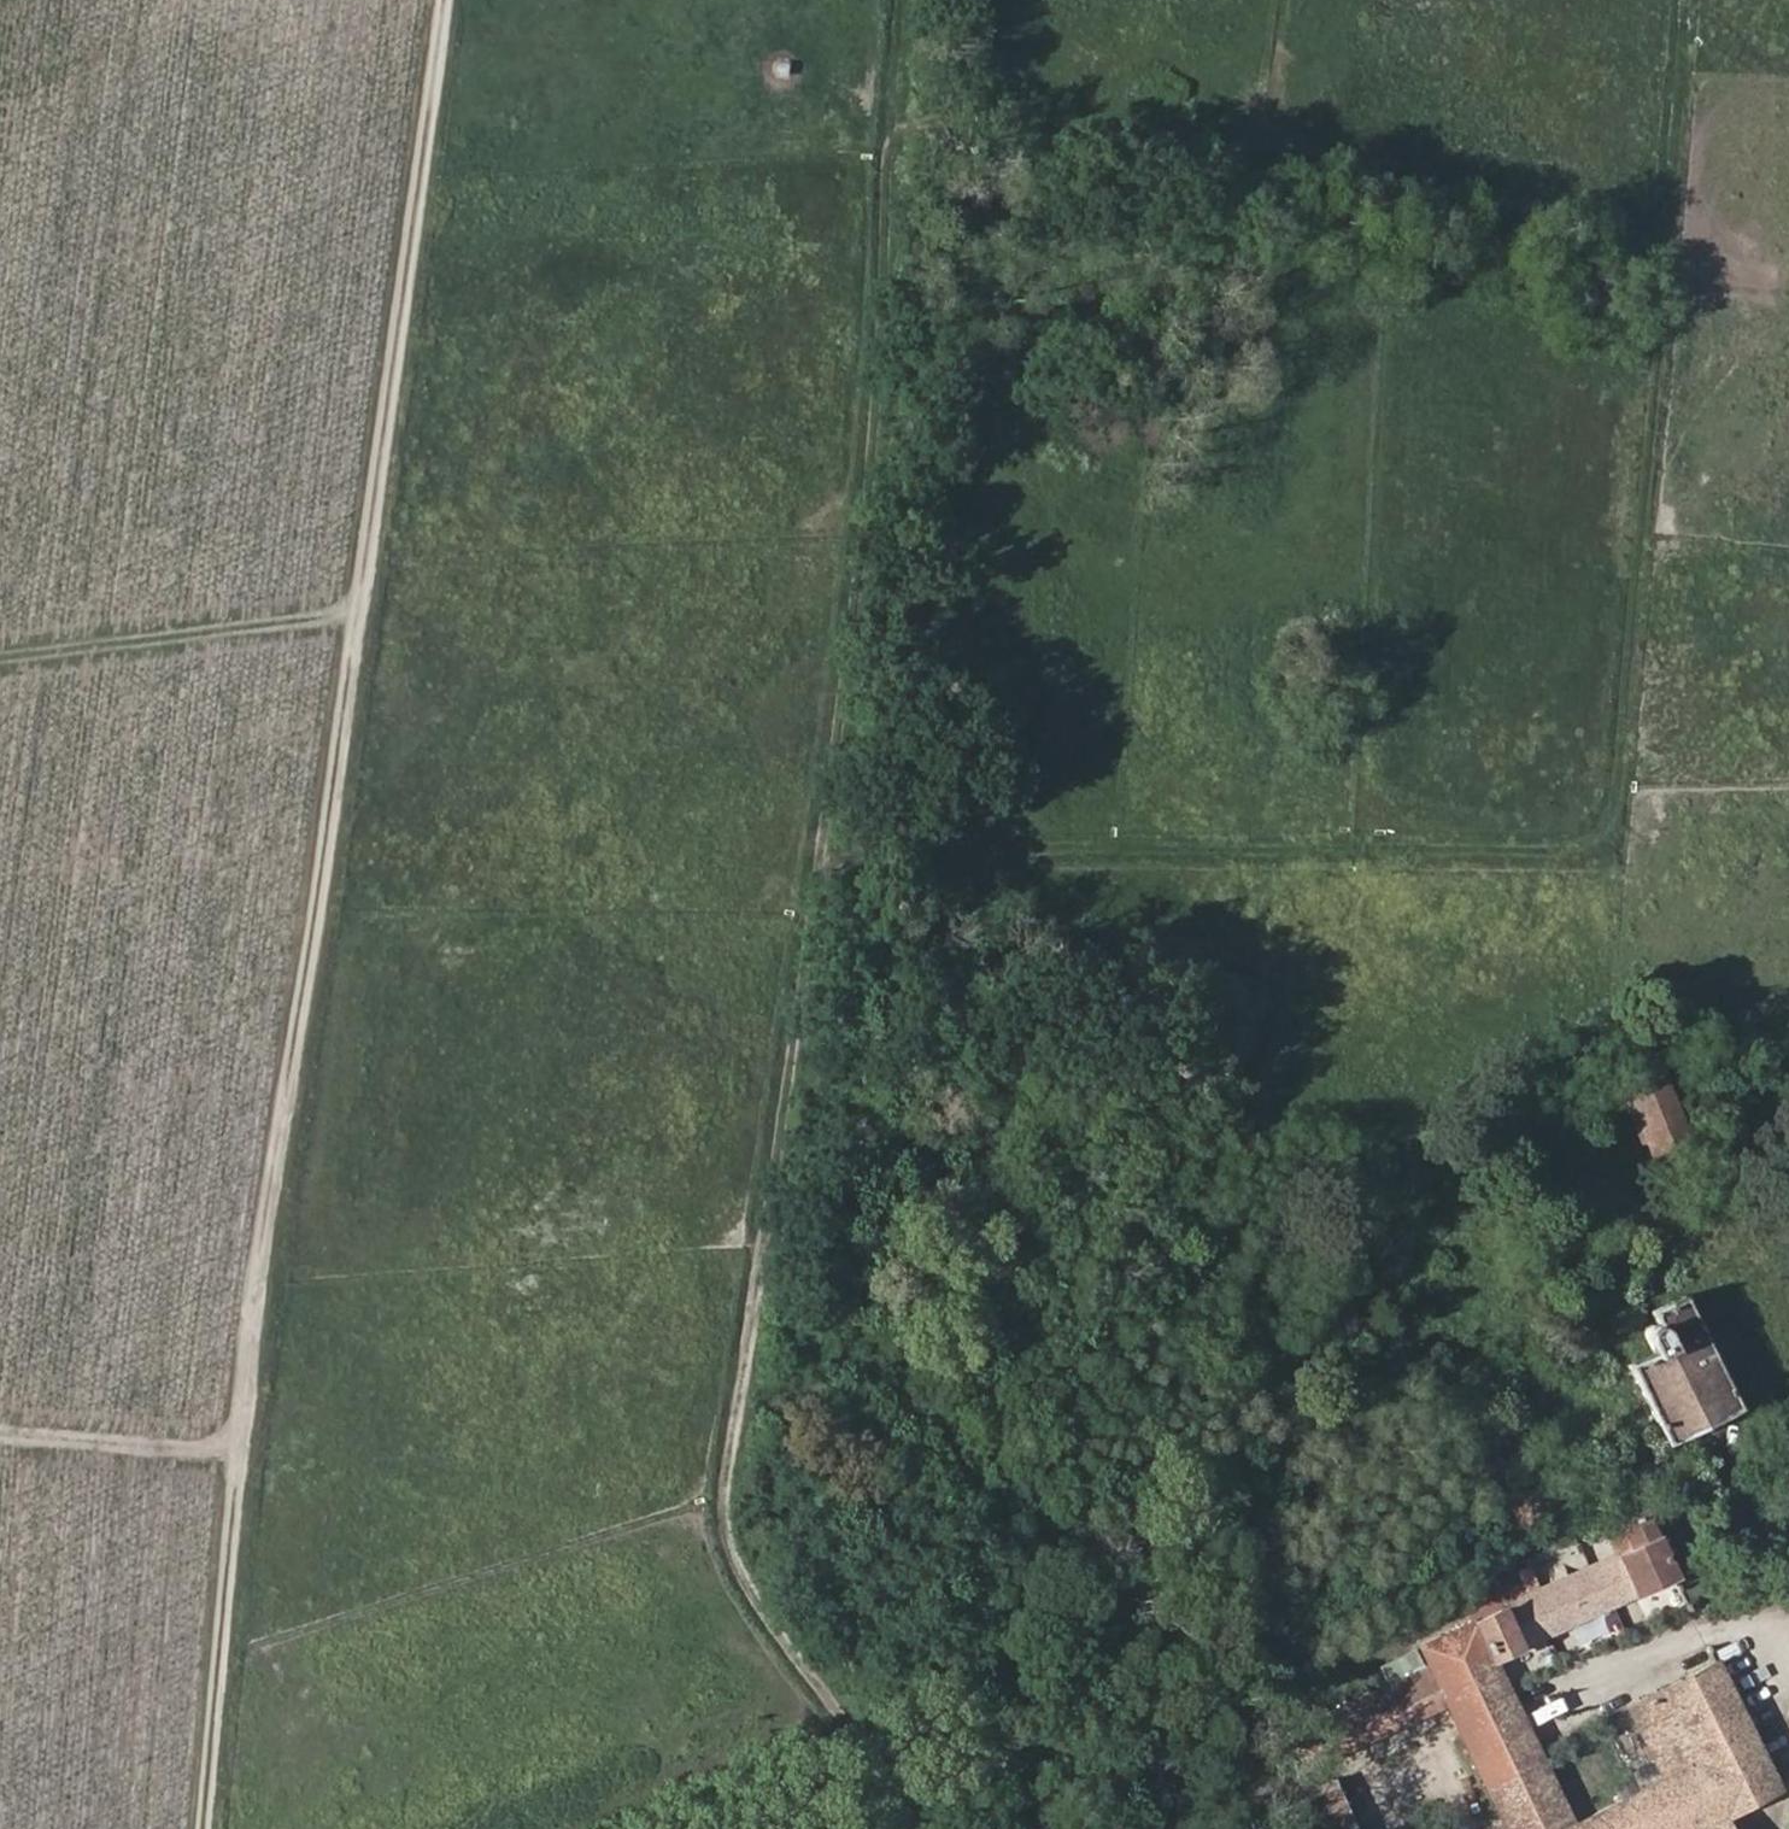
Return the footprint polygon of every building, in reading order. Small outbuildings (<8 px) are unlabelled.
[(1626,1034),(1594,1050),(1641,1153),(1671,1138),(1626,1034)] [(1661,1285),(1597,1319),(1612,1353),(1605,1359),(1644,1431),(1715,1395),(1661,1285)] [(1593,1512),(1598,1525),(1586,1532),(1592,1548),(1396,1641),(1402,1657),(1420,1694),(1408,1701),(1413,1714),(1428,1706),(1439,1729),(1428,1734),(1434,1746),(1445,1740),(1491,1828),(1685,1828),(1679,1816),(1706,1803),(1757,1774),(1697,1654),(1607,1697),(1643,1768),(1549,1813),(1472,1651),(1651,1567),(1619,1501),(1593,1512)] [(1591,1643),(1623,1629),(1614,1611),(1583,1624),(1591,1643)] [(1420,1694),(1402,1657),(1259,1725),(1276,1763),(1408,1701),(1420,1694)] [(1310,1828),(1334,1828),(1307,1771),(1286,1780),(1310,1828)] [(1706,1803),(1679,1816),(1685,1828),(1719,1828),(1706,1803)]
